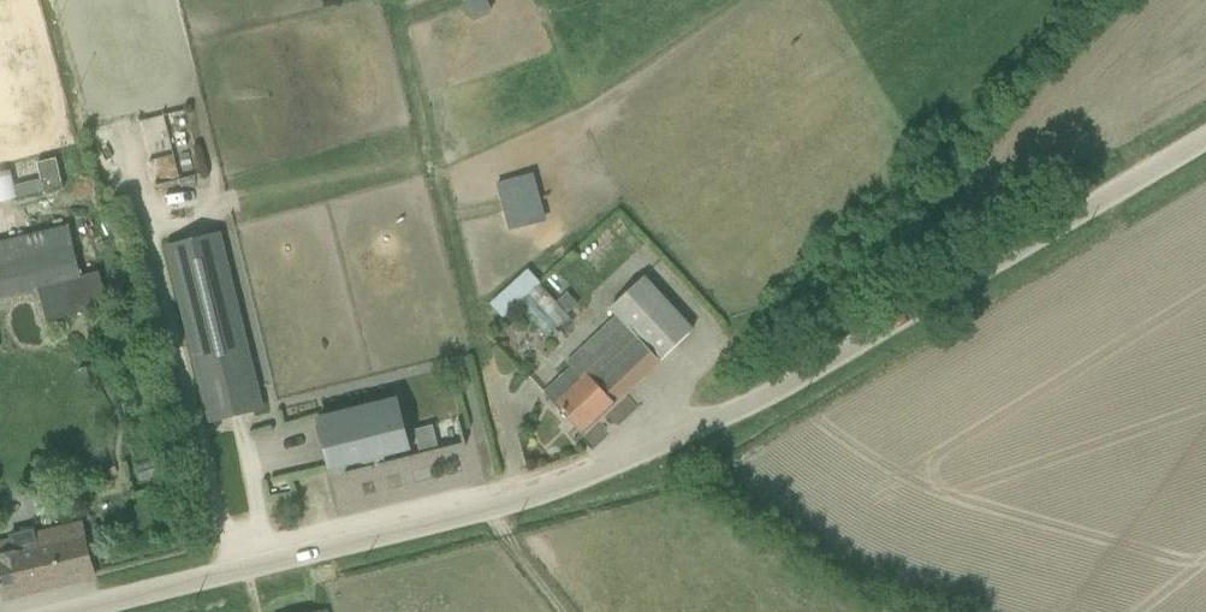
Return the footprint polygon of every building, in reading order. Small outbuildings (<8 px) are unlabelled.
[(141,179),(146,201),(187,191),(182,169),(141,179)] [(24,202),(6,204),(8,218),(25,216),(24,202)] [(83,281),(71,227),(0,243),(0,300),(42,291),(49,321),(109,307),(102,277),(83,281)] [(227,232),(169,247),(211,419),(270,405),(227,232)] [(489,313),(514,290),(527,303),(517,312),(534,330),(561,305),(518,258),(475,298),(489,313)] [(593,429),(664,355),(618,311),(547,385),(593,429)] [(337,469),(424,448),(410,390),(323,411),(337,469)] [(101,575),(88,518),(0,537),(0,549),(10,595),(101,575)]
